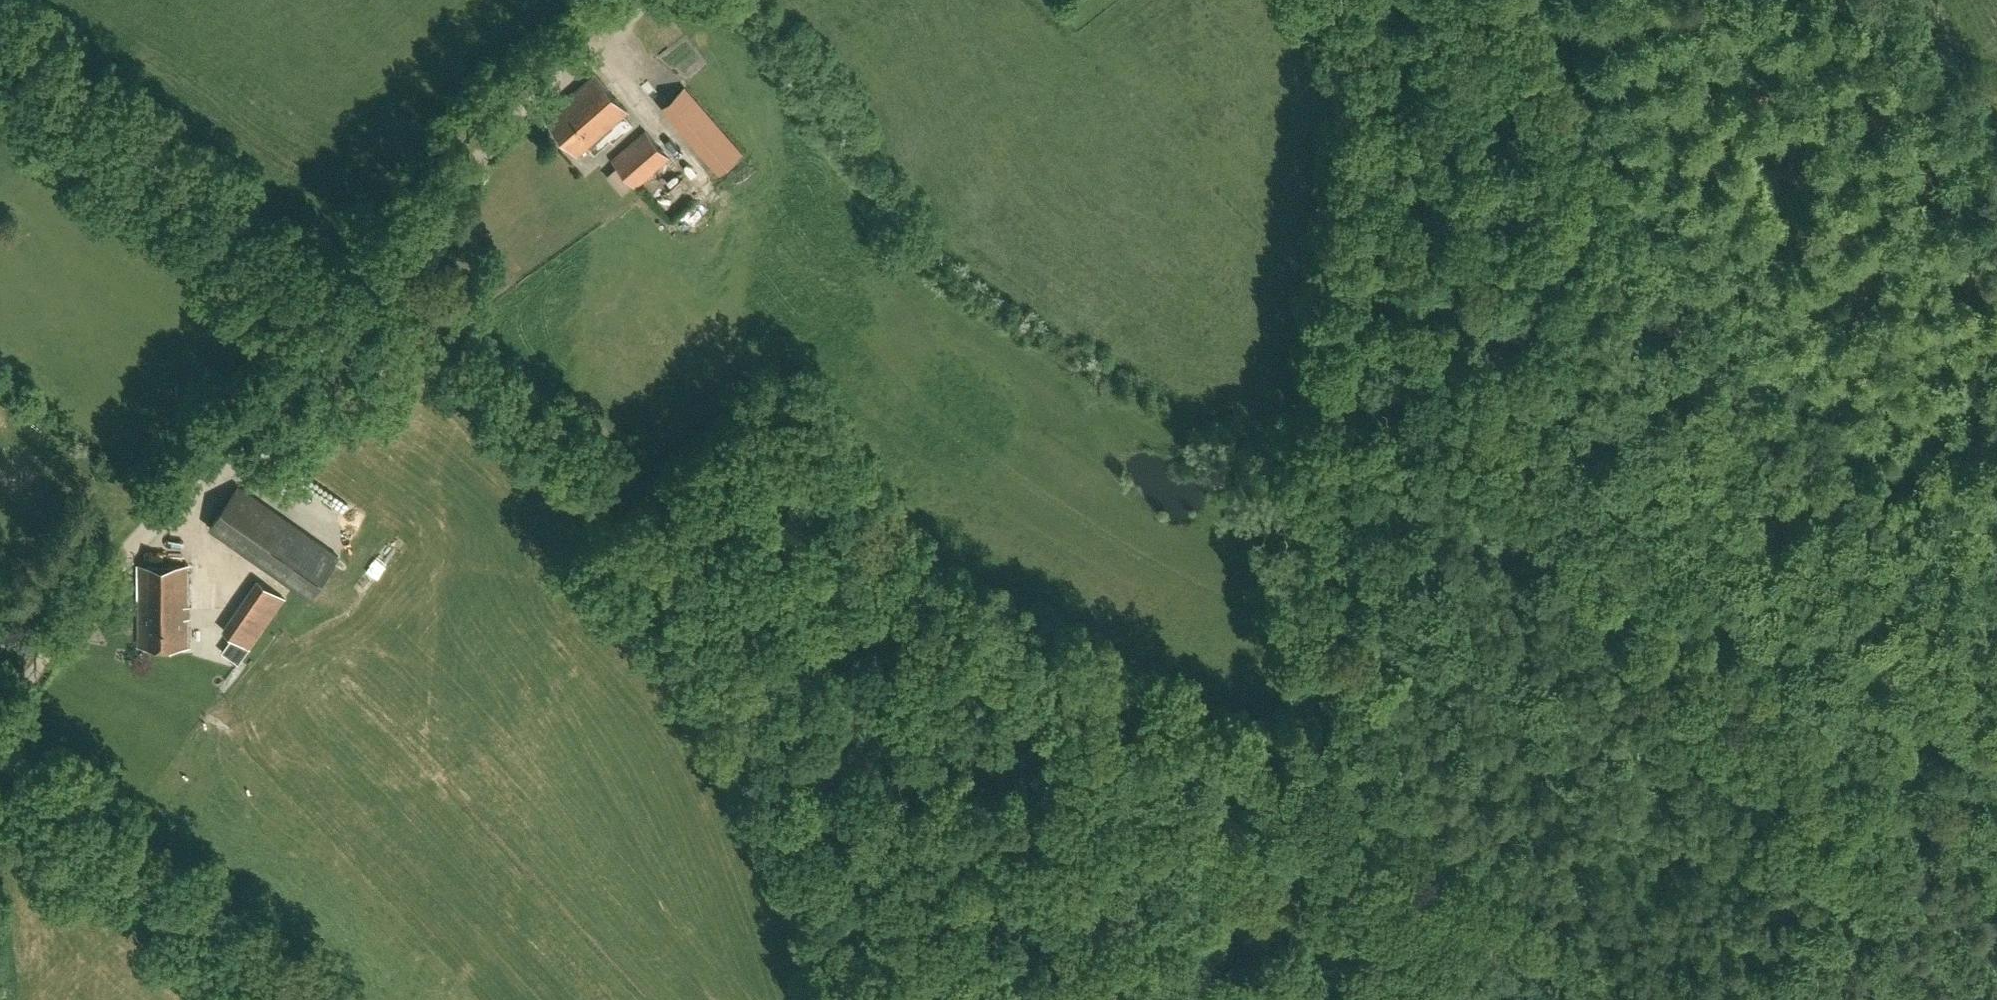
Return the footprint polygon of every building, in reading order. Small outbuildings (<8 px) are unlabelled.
[(596,73),(545,116),(577,154),(589,144),(595,152),(612,137),(614,139),(632,123),(624,114),(628,111),(596,73)] [(677,119),(697,102),(685,88),(665,105),(677,119)] [(646,130),(612,158),(636,186),(669,157),(646,130)] [(709,156),(721,170),(741,154),(729,139),(709,156)] [(339,555),(240,485),(211,526),(310,596),(339,555)] [(189,646),(189,564),(138,564),(139,646),(189,646)] [(256,575),(225,629),(253,644),(284,590),(256,575)] [(239,663),(249,648),(233,637),(222,652),(239,663)]
